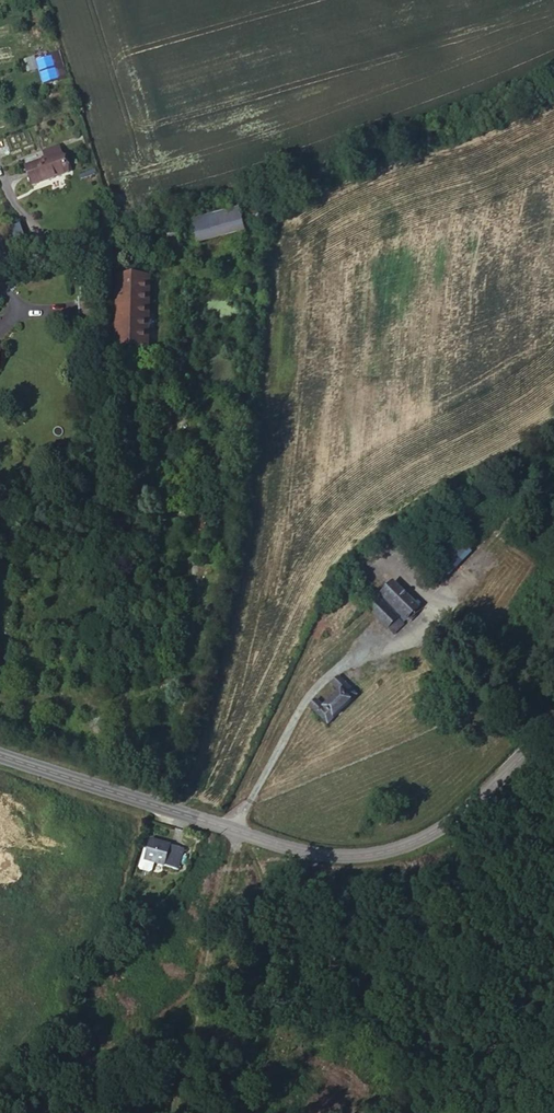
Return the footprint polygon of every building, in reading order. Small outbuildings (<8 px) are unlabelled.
[(50,55),(57,82),(65,79),(57,53),(50,55)] [(47,160),(62,154),(59,147),(44,152),(47,160)] [(68,173),(62,154),(47,160),(26,168),(32,186),(68,173)] [(196,244),(245,232),(238,206),(190,219),(196,244)] [(115,274),(112,349),(148,351),(151,276),(115,274)] [(81,299),(94,298),(94,287),(80,288),(81,299)] [(459,538),(429,566),(442,580),(472,553),(459,538)] [(394,635),(404,625),(378,598),(368,608),(394,635)] [(328,724),(357,696),(339,677),(333,683),(341,692),(324,708),(316,700),(310,706),(328,724)] [(172,841),(140,830),(137,840),(134,850),(143,853),(166,861),(172,841)] [(134,850),(137,840),(133,838),(127,857),(128,860),(137,863),(140,861),(143,853),(134,850)]
